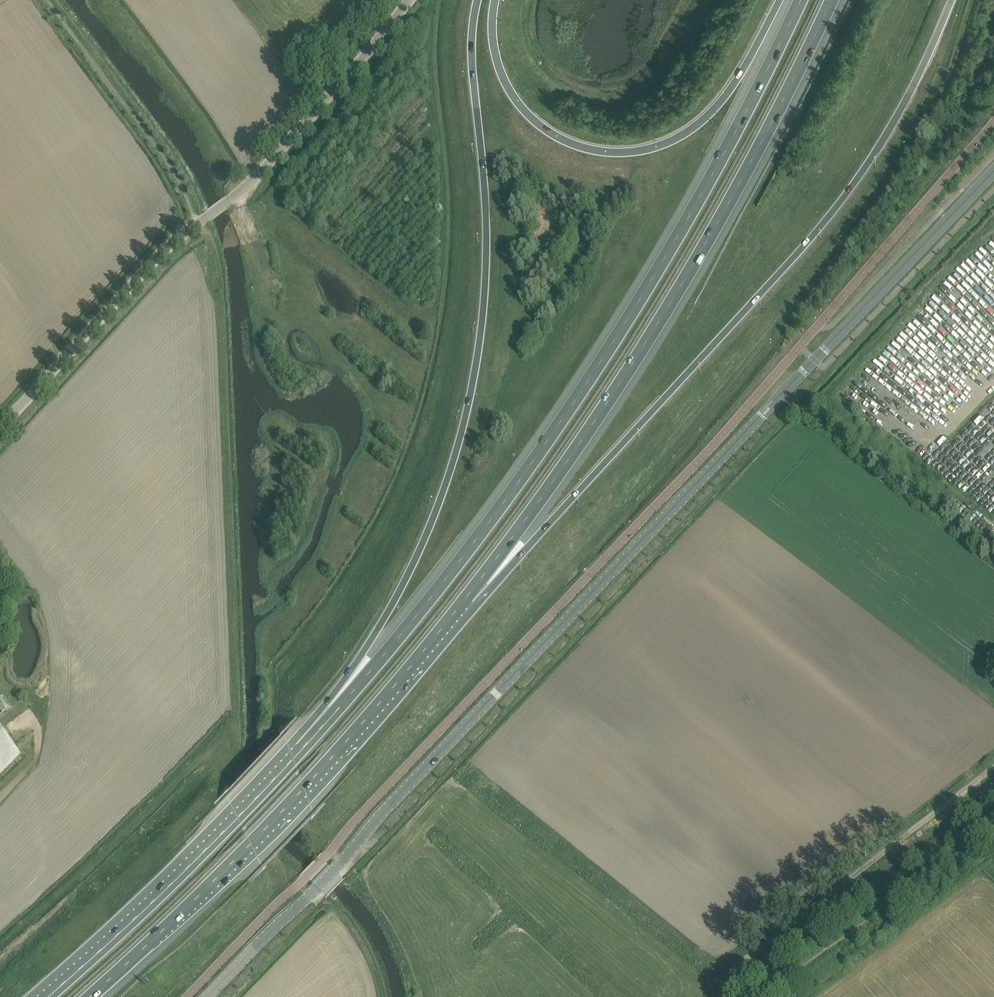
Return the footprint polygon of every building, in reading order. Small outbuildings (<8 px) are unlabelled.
[(8,708),(0,696),(0,709),(2,712),(8,708)]
